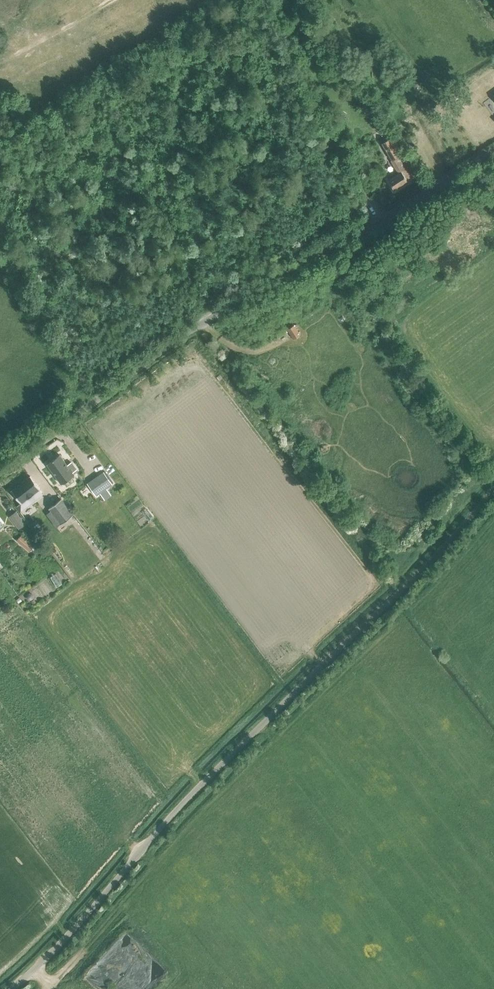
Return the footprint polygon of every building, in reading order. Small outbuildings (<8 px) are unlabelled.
[(363,102),(360,104),(367,117),(375,113),(374,112),(372,108),(366,98),(362,100),(363,102)] [(389,139),(382,143),(392,160),(391,160),(396,169),(399,173),(388,180),(394,190),(412,179),(403,165),(398,156),(399,156),(403,154),(393,136),(389,139)] [(294,325),(287,329),(293,339),(300,334),(294,325)] [(74,475),(73,472),(77,469),(72,462),(67,465),(60,455),(47,464),(61,484),(74,475)] [(104,471),(90,481),(87,483),(96,496),(99,493),(112,484),(104,471)] [(29,476),(11,490),(21,502),(17,506),(21,511),(43,494),(38,489),(39,488),(29,476)] [(46,514),(56,527),(73,514),(61,499),(48,508),(50,511),(46,514)] [(9,516),(19,529),(25,524),(15,511),(9,516)] [(39,533),(43,530),(36,521),(32,524),(39,533)] [(21,534),(16,539),(22,545),(27,540),(21,534)]
